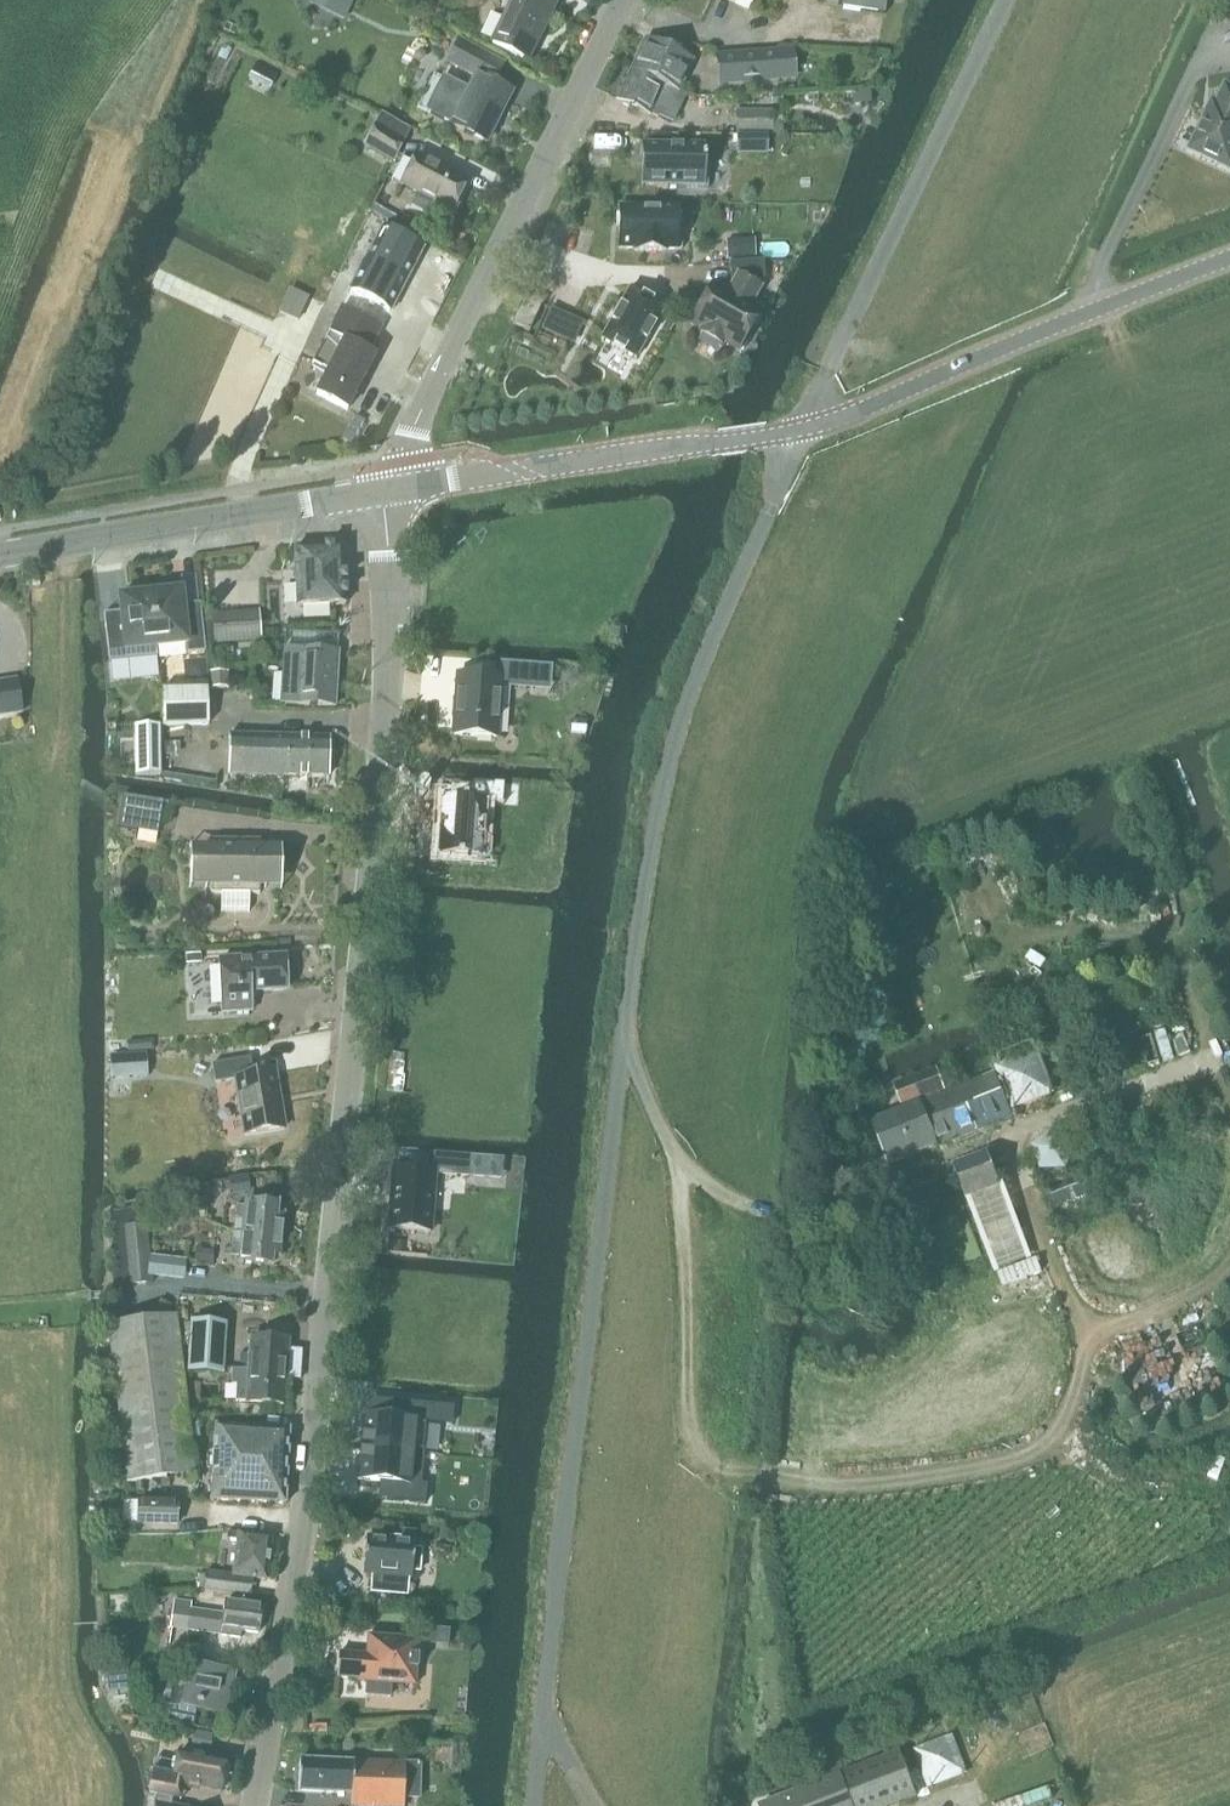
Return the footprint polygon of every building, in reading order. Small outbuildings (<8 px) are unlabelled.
[(558,3),(552,0),(511,0),(489,42),(528,61),(558,3)] [(841,8),(883,13),(885,0),(842,0),(841,8)] [(681,92),(681,91),(695,61),(646,39),(632,70),(681,92)] [(448,79),(430,114),(450,125),(487,143),(513,92),(494,83),(504,63),(470,46),(458,40),(447,63),(450,65),(451,65),(444,77),(448,79)] [(795,48),(718,54),(718,84),(796,79),(795,48)] [(687,94),(681,91),(681,92),(632,70),(617,101),(651,116),(653,112),(674,123),(687,94)] [(1226,87),(1218,104),(1213,102),(1188,152),(1229,173),(1229,89),(1226,87)] [(852,91),(853,104),(872,103),(871,90),(852,91)] [(771,110),(736,110),(736,134),(737,134),(767,134),(771,134),(771,110)] [(376,126),(363,148),(366,149),(388,160),(394,164),(406,140),(388,131),(376,126)] [(767,134),(737,134),(737,154),(767,154),(767,134)] [(642,144),(641,186),(705,187),(706,146),(642,144)] [(416,157),(402,183),(417,191),(411,204),(429,213),(436,201),(453,210),(468,182),(416,157)] [(619,249),(682,249),(682,225),(679,225),(679,207),(619,207),(619,249)] [(354,288),(394,308),(425,246),(385,225),(354,288)] [(731,262),(756,261),(755,240),(727,241),(728,262),(731,262)] [(750,305),(764,282),(766,278),(765,261),(756,261),(731,262),(732,288),(729,293),(714,284),(692,322),(704,329),(701,333),(722,345),(725,341),(740,350),(741,348),(744,349),(752,334),(750,333),(762,312),(750,305)] [(636,359),(664,310),(630,291),(602,340),(636,359)] [(530,329),(542,304),(526,297),(514,323),(530,329)] [(342,309),(313,365),(328,373),(317,394),(348,411),(361,386),(363,387),(364,386),(361,385),(367,375),(375,358),(376,357),(368,353),(378,334),(340,314),(343,309),(342,309)] [(552,310),(544,329),(562,337),(570,319),(552,310)] [(298,606),(334,605),(346,604),(344,551),(339,546),(296,548),(298,606)] [(173,585),(150,588),(157,647),(187,643),(188,653),(206,651),(201,603),(200,603),(184,605),(182,590),(174,591),(173,585)] [(121,612),(105,614),(110,662),(129,660),(158,656),(157,647),(150,588),(127,591),(128,596),(120,597),(121,612)] [(213,614),(215,641),(215,645),(261,641),(258,609),(213,614)] [(280,704),(297,705),(336,706),(339,652),(283,648),(280,704)] [(186,685),(209,682),(207,658),(183,661),(186,685)] [(456,673),(451,735),(499,739),(503,687),(550,691),(552,667),(499,662),(498,676),(456,673)] [(211,687),(228,687),(229,672),(211,672),(211,687)] [(23,712),(18,680),(0,683),(0,715),(23,712)] [(207,689),(162,689),(163,726),(208,726),(207,689)] [(134,726),(135,775),(161,774),(160,725),(134,726)] [(329,777),(329,737),(230,734),(229,774),(329,777)] [(442,799),(438,857),(483,860),(483,858),(485,858),(490,855),(491,841),(486,838),(484,838),(487,804),(504,805),(504,792),(519,793),(520,785),(473,781),(471,801),(442,799)] [(158,833),(164,802),(122,795),(118,827),(158,833)] [(261,846),(261,841),(214,840),(214,846),(189,846),(190,887),(212,888),(212,893),(222,893),(222,911),(249,912),(250,894),(259,894),(260,888),(282,889),(282,846),(261,846)] [(222,1013),(251,1011),(251,992),(288,990),(286,958),(219,961),(222,1013)] [(152,1040),(127,1042),(127,1051),(153,1050),(152,1040)] [(128,1054),(129,1077),(147,1076),(146,1053),(128,1054)] [(273,1072),(251,1076),(248,1060),(211,1066),(215,1085),(235,1082),(245,1137),(284,1131),(273,1072)] [(1012,1117),(995,1072),(946,1090),(938,1069),(894,1085),(904,1109),(872,1121),(889,1164),(1012,1117)] [(989,1152),(953,1166),(967,1200),(981,1194),(1002,1186),(989,1152)] [(393,1169),(389,1230),(431,1233),(435,1174),(467,1177),(501,1179),(503,1160),(469,1157),(435,1155),(434,1172),(393,1169)] [(251,1191),(248,1177),(230,1180),(233,1195),(251,1191)] [(241,1232),(282,1236),(284,1216),(277,1215),(278,1204),(244,1201),(243,1207),(237,1206),(235,1220),(242,1221),(241,1232)] [(144,1206),(112,1212),(114,1286),(130,1284),(130,1285),(154,1282),(153,1277),(151,1256),(148,1224),(147,1224),(144,1206)] [(280,1257),(282,1236),(241,1232),(240,1243),(232,1242),(231,1256),(239,1257),(238,1263),(272,1267),(273,1257),(280,1257)] [(213,1263),(214,1251),(197,1249),(195,1261),(213,1263)] [(127,1484),(195,1475),(176,1316),(109,1325),(127,1484)] [(190,1322),(187,1372),(224,1374),(227,1324),(190,1322)] [(285,1405),(288,1341),(251,1339),(249,1370),(232,1369),(231,1384),(236,1385),(235,1401),(285,1405)] [(364,1416),(361,1448),(424,1454),(427,1423),(433,1424),(435,1406),(435,1405),(397,1402),(395,1419),(367,1417),(364,1416)] [(286,1503),(291,1428),(214,1424),(211,1500),(286,1503)] [(361,1448),(358,1480),(380,1482),(390,1483),(388,1499),(426,1503),(428,1485),(422,1484),(424,1454),(361,1448)] [(178,1524),(178,1504),(139,1502),(139,1501),(124,1500),(123,1520),(138,1521),(178,1524)] [(367,1537),(364,1575),(373,1575),(372,1595),(394,1597),(396,1577),(412,1579),(413,1572),(421,1573),(423,1550),(415,1549),(416,1531),(403,1530),(402,1540),(367,1537)] [(267,1581),(272,1538),(228,1532),(227,1539),(237,1541),(233,1576),(207,1572),(204,1592),(250,1598),(253,1579),(267,1581)] [(223,1613),(191,1608),(192,1601),(174,1599),(170,1627),(219,1634),(241,1638),(241,1631),(258,1633),(262,1606),(225,1601),(223,1613)] [(340,1653),(339,1678),(368,1680),(367,1694),(392,1696),(393,1682),(414,1684),(418,1640),(369,1637),(368,1655),(340,1653)] [(170,1717),(194,1721),(196,1708),(230,1713),(237,1670),(182,1661),(179,1677),(174,1676),(158,1679),(165,1702),(172,1704),(170,1717)] [(126,1669),(106,1672),(108,1693),(129,1690),(126,1669)] [(836,1752),(818,1759),(826,1782),(763,1805),(896,1805),(917,1798),(901,1755),(845,1775),(836,1752)] [(157,1795),(172,1798),(174,1782),(221,1792),(227,1761),(177,1753),(174,1769),(153,1766),(148,1793),(157,1795)] [(298,1790),(339,1792),(339,1789),(352,1790),(351,1805),(404,1805),(404,1765),(353,1763),(353,1765),(340,1765),(340,1762),(300,1760),(298,1790)] [(172,1798),(157,1795),(155,1805),(179,1805),(171,1804),(172,1798)]
